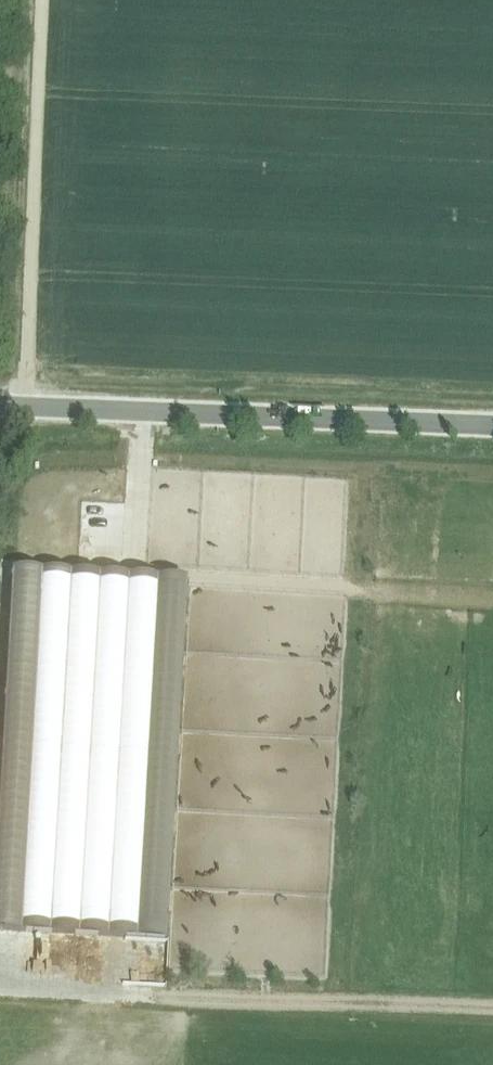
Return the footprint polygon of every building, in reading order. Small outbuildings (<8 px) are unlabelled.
[(185,589),(11,578),(0,768),(0,930),(165,940),(185,589)]
